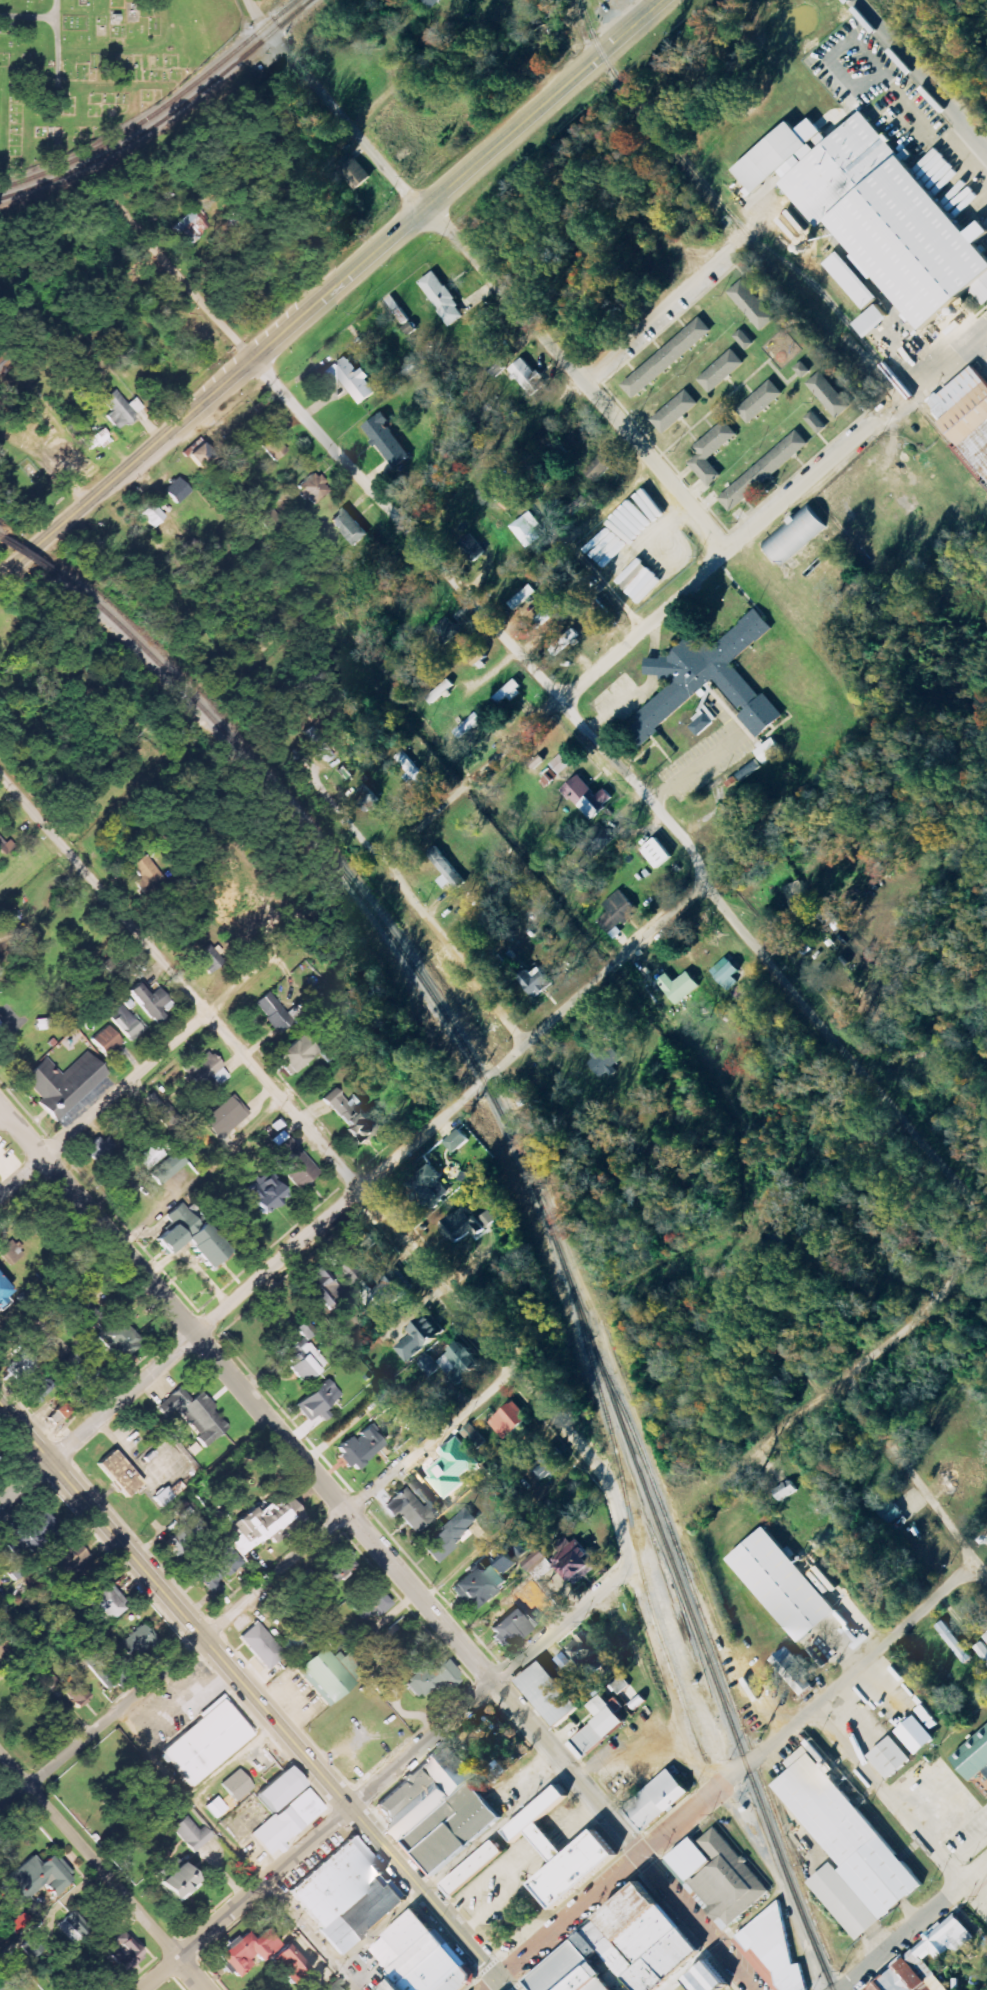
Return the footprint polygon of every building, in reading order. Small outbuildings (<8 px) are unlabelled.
[(442,0),(425,0),(433,9),(442,0)] [(973,289),(986,305),(986,250),(980,243),(986,237),(986,222),(985,220),(972,231),(906,158),(906,157),(864,111),(832,140),(812,118),(800,130),(791,120),(734,172),(755,195),(781,172),(787,179),(781,185),(820,228),(829,220),(858,252),(853,257),(873,279),(878,275),(927,330),(973,289)] [(372,177),(351,153),(336,166),(358,190),(372,177)] [(175,228),(191,245),(213,225),(196,207),(175,228)] [(828,264),(870,309),(884,296),(843,251),(828,264)] [(451,327),(467,316),(436,271),(420,282),(451,327)] [(778,318),(744,280),(729,293),(764,331),(778,318)] [(893,318),(881,303),(858,324),(871,338),(893,318)] [(635,399),(714,331),(702,317),(623,385),(635,399)] [(736,337),(747,349),(755,342),(744,330),(736,337)] [(712,394),(747,363),(734,349),(700,380),(712,394)] [(378,392),(367,379),(370,377),(364,368),(359,371),(347,355),(321,375),(330,388),(342,379),(361,405),(378,392)] [(541,380),(543,379),(525,357),(510,369),(533,397),(546,386),(541,380)] [(805,378),(813,372),(805,361),(797,368),(805,378)] [(975,365),(930,403),(944,420),(941,422),(986,477),(986,379),(975,365)] [(808,385),(840,418),(854,405),(822,371),(808,385)] [(738,411),(750,424),(785,393),(772,379),(738,411)] [(145,408),(136,397),(128,404),(116,390),(103,400),(112,411),(106,416),(117,430),(145,408)] [(653,421),(666,434),(700,404),(688,390),(653,421)] [(391,421),(384,412),(364,427),(397,469),(413,457),(387,424),(391,421)] [(821,435),(829,428),(814,412),(806,419),(821,435)] [(701,454),(690,463),(710,487),(723,476),(710,459),(739,435),(727,420),(695,447),(701,454)] [(84,442),(89,450),(109,436),(105,429),(84,442)] [(811,444),(799,430),(720,499),(732,512),(811,444)] [(288,450),(275,435),(263,446),(276,461),(288,450)] [(197,439),(185,455),(205,469),(217,453),(197,439)] [(80,462),(63,440),(50,450),(67,472),(80,462)] [(331,491),(315,472),(298,487),(313,506),(331,491)] [(191,491),(178,477),(164,490),(177,504),(191,491)] [(153,528),(166,517),(152,502),(140,514),(153,528)] [(782,566),(829,527),(809,504),(763,543),(782,566)] [(332,521),(356,547),(370,534),(346,508),(332,521)] [(529,549),(543,538),(537,529),(542,525),(532,512),(512,526),(529,549)] [(589,550),(637,601),(661,578),(613,527),(589,550)] [(476,562),(487,551),(471,533),(459,544),(476,562)] [(193,558),(203,549),(193,538),(183,547),(193,558)] [(516,610),(539,592),(533,585),(510,602),(516,610)] [(708,682),(757,736),(781,714),(762,693),(759,696),(730,663),(770,627),(754,609),(711,646),(703,638),(697,643),(686,631),(648,666),(667,687),(619,730),(635,748),(708,682)] [(461,634),(452,618),(435,627),(443,643),(461,634)] [(550,649),(555,656),(581,636),(576,629),(550,649)] [(427,698),(432,704),(455,686),(450,680),(427,698)] [(495,697),(501,705),(510,698),(513,701),(525,692),(517,680),(495,697)] [(699,737),(719,719),(707,706),(688,724),(699,737)] [(333,756),(316,731),(307,737),(324,762),(333,756)] [(783,750),(774,738),(756,751),(764,763),(783,750)] [(427,794),(434,788),(405,754),(398,760),(427,794)] [(561,775),(572,765),(563,754),(551,764),(561,775)] [(725,780),(730,790),(765,772),(760,762),(725,780)] [(616,799),(606,789),(599,795),(581,775),(564,789),(591,821),(616,799)] [(354,795),(368,811),(381,800),(366,784),(354,795)] [(617,839),(602,823),(580,842),(596,859),(617,839)] [(1,860),(16,847),(8,838),(3,842),(0,839),(0,858),(1,860)] [(674,858),(659,838),(643,850),(659,869),(674,858)] [(446,874),(439,881),(445,889),(452,883),(457,889),(466,881),(436,847),(428,854),(446,874)] [(168,884),(151,855),(134,864),(143,878),(141,880),(149,895),(168,884)] [(788,886),(796,907),(809,901),(801,881),(788,886)] [(616,939),(624,932),(620,928),(640,910),(621,890),(605,904),(611,911),(600,921),(616,939)] [(195,958),(210,974),(225,962),(210,945),(195,958)] [(735,976),(741,972),(730,957),(712,970),(728,991),(740,983),(735,976)] [(538,999),(555,983),(541,967),(534,974),(530,970),(520,979),(538,999)] [(702,987),(690,972),(677,983),(669,974),(659,982),(679,1006),(702,987)] [(171,1001),(160,988),(151,997),(139,983),(129,992),(157,1024),(168,1015),(163,1009),(171,1001)] [(740,1001),(750,993),(742,985),(733,994),(740,1001)] [(304,1016),(297,1006),(286,1014),(270,992),(256,1003),(279,1034),(304,1016)] [(110,1015),(129,1042),(145,1030),(126,1004),(110,1015)] [(92,1039),(107,1056),(123,1043),(109,1026),(92,1039)] [(319,1051),(302,1034),(275,1060),(292,1077),(319,1051)] [(604,1079),(619,1070),(616,1066),(625,1059),(618,1048),(604,1056),(600,1050),(589,1057),(604,1079)] [(47,1058),(21,1080),(57,1120),(108,1075),(87,1052),(61,1074),(47,1058)] [(210,1052),(185,1072),(206,1097),(230,1076),(210,1052)] [(348,1102),(339,1092),(326,1102),(366,1148),(383,1133),(361,1108),(366,1105),(357,1094),(348,1102)] [(219,1139),(250,1113),(234,1095),(203,1120),(219,1139)] [(446,1143),(456,1154),(471,1140),(461,1129),(446,1143)] [(106,1134),(86,1150),(97,1165),(117,1149),(106,1134)] [(269,1156),(301,1191),(321,1173),(289,1138),(269,1156)] [(166,1155),(155,1142),(136,1159),(147,1171),(166,1155)] [(450,1190),(440,1181),(444,1177),(432,1164),(410,1185),(431,1208),(450,1190)] [(265,1216),(289,1195),(269,1173),(246,1194),(265,1216)] [(165,1217),(173,1227),(156,1240),(169,1256),(187,1241),(210,1270),(228,1255),(185,1201),(165,1217)] [(490,1210),(480,1220),(466,1205),(443,1226),(459,1244),(471,1234),(477,1240),(499,1220),(490,1210)] [(22,1257),(13,1241),(1,1248),(11,1264),(22,1257)] [(302,1284),(325,1310),(342,1294),(319,1268),(302,1284)] [(366,1283),(393,1308),(407,1293),(389,1277),(384,1283),(374,1274),(366,1283)] [(13,1293),(0,1279),(0,1304),(13,1293)] [(101,1309),(95,1298),(72,1309),(84,1331),(101,1322),(96,1312),(101,1309)] [(410,1331),(413,1336),(397,1347),(407,1361),(444,1337),(432,1316),(410,1331)] [(123,1320),(99,1339),(115,1359),(120,1355),(123,1360),(142,1345),(123,1320)] [(293,1347),(298,1353),(287,1363),(306,1384),(327,1364),(303,1338),(293,1347)] [(464,1341),(440,1363),(461,1386),(485,1364),(464,1341)] [(87,1394),(102,1379),(74,1353),(65,1363),(73,1371),(68,1376),(87,1394)] [(325,1422),(331,1416),(325,1410),(341,1395),(326,1379),(296,1407),(310,1422),(318,1415),(325,1422)] [(227,1427),(197,1391),(188,1399),(178,1386),(154,1406),(163,1417),(174,1408),(205,1445),(227,1427)] [(490,1423),(506,1441),(530,1419),(515,1401),(490,1423)] [(72,1414),(67,1404),(49,1415),(55,1424),(72,1414)] [(355,1472),(386,1446),(370,1427),(355,1440),(351,1436),(335,1450),(355,1472)] [(107,1449),(137,1486),(122,1499),(92,1462),(107,1449)] [(534,1473),(541,1484),(562,1470),(552,1454),(539,1462),(542,1468),(534,1473)] [(418,1533),(443,1510),(433,1500),(424,1508),(405,1487),(389,1502),(418,1533)] [(287,1524),(290,1529),(305,1518),(290,1498),(274,1510),(270,1503),(257,1512),(254,1508),(232,1524),(240,1535),(232,1542),(242,1556),(287,1524)] [(879,1512),(891,1527),(906,1515),(894,1500),(879,1512)] [(482,1524),(469,1509),(423,1547),(435,1562),(482,1524)] [(37,1534),(56,1534),(56,1514),(37,1514),(37,1534)] [(834,1611),(763,1526),(725,1558),(796,1643),(834,1611)] [(26,1533),(11,1550),(19,1558),(35,1541),(26,1533)] [(577,1541),(574,1544),(567,1537),(556,1547),(562,1553),(554,1561),(579,1586),(601,1564),(577,1541)] [(90,1557),(75,1539),(44,1564),(62,1586),(84,1568),(81,1565),(90,1557)] [(244,1562),(229,1547),(202,1571),(208,1577),(202,1583),(215,1597),(224,1589),(220,1584),(244,1562)] [(314,1568),(325,1587),(354,1570),(342,1551),(314,1568)] [(501,1566),(506,1573),(519,1564),(514,1557),(501,1566)] [(508,1581),(493,1565),(490,1568),(483,1561),(454,1588),(476,1611),(508,1581)] [(86,1604),(99,1617),(104,1613),(112,1621),(129,1605),(109,1583),(86,1604)] [(489,1631),(508,1651),(533,1628),(514,1608),(489,1631)] [(937,1627),(960,1656),(964,1654),(968,1659),(972,1656),(945,1621),(937,1627)] [(266,1670),(283,1654),(254,1622),(237,1638),(266,1670)] [(105,1653),(101,1648),(84,1659),(106,1692),(119,1683),(122,1687),(136,1677),(129,1666),(159,1646),(145,1626),(105,1653)] [(591,1678),(611,1659),(586,1632),(566,1650),(591,1678)] [(984,1641),(976,1648),(986,1662),(986,1645),(984,1641)] [(321,1701),(348,1679),(320,1646),(293,1667),(321,1701)] [(803,1697),(815,1686),(808,1678),(812,1674),(787,1647),(772,1661),(803,1697)] [(452,1685),(444,1660),(402,1675),(411,1699),(452,1685)] [(513,1681),(551,1728),(577,1707),(538,1660),(513,1681)] [(612,1684),(618,1693),(629,1685),(623,1676),(612,1684)] [(62,1693),(79,1709),(91,1696),(74,1680),(62,1693)] [(589,1707),(599,1719),(574,1740),(587,1756),(627,1723),(603,1695),(589,1707)] [(158,1751),(221,1696),(250,1731),(187,1785),(158,1751)] [(938,1738),(917,1715),(898,1732),(919,1755),(938,1738)] [(949,1757),(986,1723),(986,1775),(981,1768),(969,1779),(949,1757)] [(886,1779),(909,1759),(889,1736),(865,1756),(886,1779)] [(499,1820),(468,1781),(475,1776),(447,1742),(369,1804),(428,1877),(499,1820)] [(838,1868),(836,1870),(831,1863),(807,1882),(853,1940),(919,1888),(805,1745),(783,1762),(789,1770),(771,1784),(838,1868)] [(257,1795),(274,1813),(307,1784),(290,1766),(257,1795)] [(622,1805),(643,1829),(687,1791),(666,1767),(622,1805)] [(221,1784),(236,1803),(254,1787),(239,1769),(221,1784)] [(549,1910),(615,1856),(592,1828),(560,1855),(534,1823),(564,1797),(554,1785),(499,1830),(510,1843),(524,1832),(551,1865),(527,1885),(549,1910)] [(283,1806),(301,1826),(323,1808),(305,1787),(283,1806)] [(228,1809),(218,1797),(205,1806),(215,1819),(228,1809)] [(283,1806),(250,1834),(268,1855),(275,1849),(279,1854),(287,1847),(283,1842),(301,1826),(283,1806)] [(199,1830),(187,1816),(172,1828),(194,1854),(214,1837),(204,1826),(199,1830)] [(768,1891),(713,1827),(694,1843),(689,1838),(664,1860),(724,1930),(768,1891)] [(350,1837),(285,1893),(340,1955),(405,1900),(350,1837)] [(501,1852),(490,1840),(438,1886),(448,1898),(501,1852)] [(1,1885),(20,1906),(45,1884),(55,1895),(72,1881),(64,1871),(67,1869),(53,1854),(41,1864),(34,1856),(1,1885)] [(159,1880),(175,1903),(199,1886),(183,1863),(159,1880)] [(628,1988),(630,1989),(652,1989),(697,1953),(638,1882),(520,1981),(528,1989),(625,1989),(628,1988)] [(778,1901),(732,1936),(733,1939),(772,1989),(805,1989),(800,1963),(791,1965),(778,1901)] [(391,1978),(376,1989),(460,1989),(472,1980),(413,1909),(366,1948),(391,1978)] [(59,1924),(74,1943),(91,1930),(75,1911),(59,1924)] [(866,1989),(947,1989),(922,1960),(930,1953),(934,1959),(966,1932),(952,1916),(864,1988),(866,1989)] [(245,1930),(216,1954),(235,1976),(249,1963),(245,1958),(253,1952),(260,1960),(279,1943),(264,1927),(251,1937),(245,1930)] [(126,1974),(146,1956),(123,1931),(103,1949),(126,1974)] [(282,1944),(266,1959),(288,1983),(304,1968),(282,1944)] [(722,1983),(714,1989),(689,1989),(680,1979),(703,1960),(722,1983)] [(332,1981),(321,1989),(340,1989),(332,1981)]
